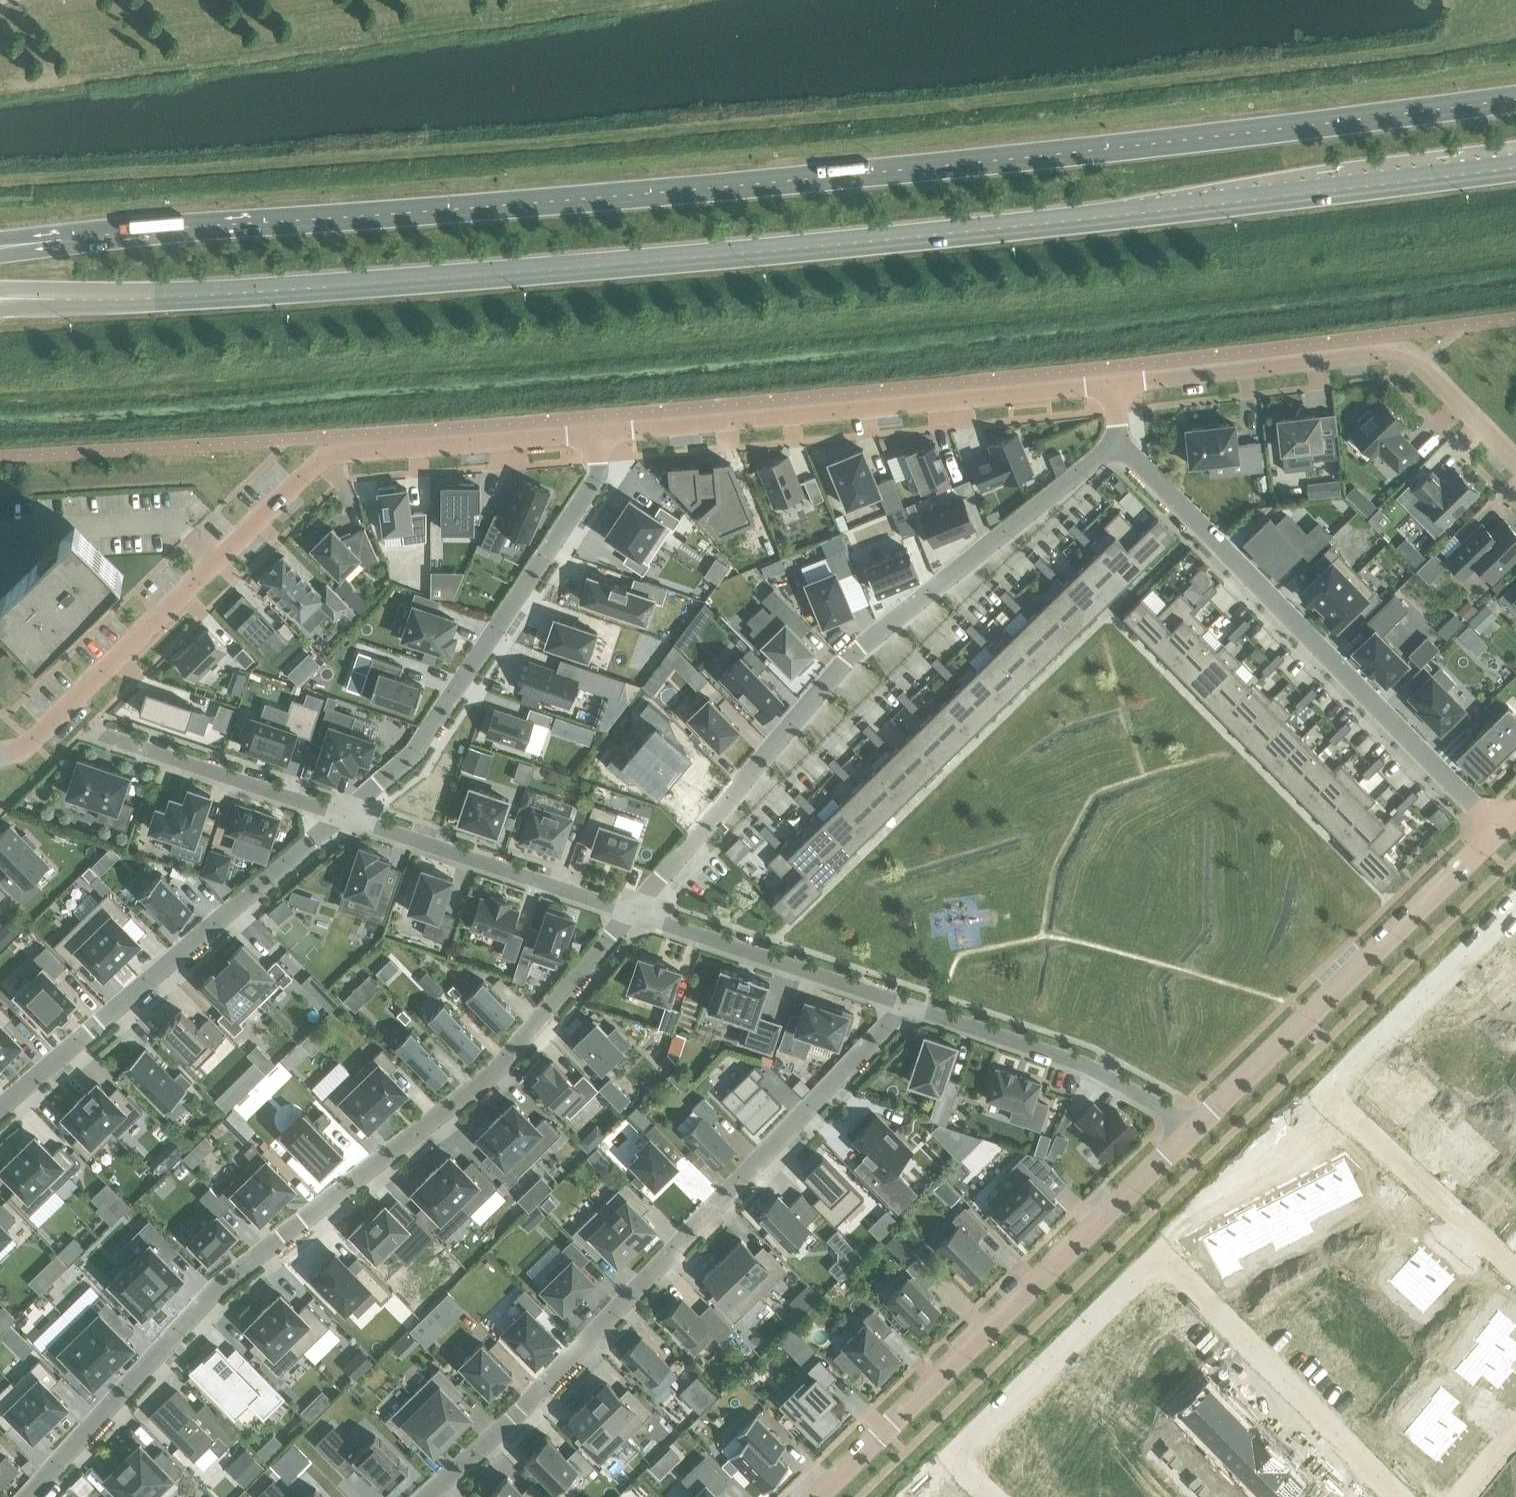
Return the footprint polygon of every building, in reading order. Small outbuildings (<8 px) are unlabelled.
[(1404,423),(1384,403),(1373,414),(1369,410),(1357,421),(1361,426),(1351,435),(1371,455),(1377,449),(1398,470),(1417,452),(1396,431),(1404,423)] [(1318,416),(1303,417),(1293,418),(1278,420),(1282,452),(1310,449),(1311,461),(1336,458),(1334,434),(1320,435),(1318,416)] [(1237,445),(1234,424),(1186,429),(1190,465),(1245,459),(1246,472),(1262,470),(1259,443),(1237,445)] [(1003,481),(1004,483),(1033,472),(1018,435),(989,446),(994,458),(986,461),(986,459),(972,465),(982,490),(1003,481)] [(923,445),(904,452),(913,474),(906,478),(912,494),(934,486),(950,479),(943,462),(944,462),(943,461),(942,461),(939,455),(941,454),(940,453),(939,454),(935,444),(924,448),(923,445)] [(862,449),(829,463),(847,507),(879,494),(886,513),(903,507),(891,477),(876,483),(862,449)] [(1060,452),(1048,457),(1056,476),(1067,468),(1060,452)] [(759,469),(774,506),(802,495),(787,457),(759,469)] [(702,514),(719,532),(752,519),(729,463),(726,463),(727,467),(719,468),(719,464),(716,464),(716,470),(697,472),(696,466),(687,466),(687,470),(680,471),(679,467),(670,468),(671,481),(691,502),(699,495),(699,490),(718,488),(719,498),(702,514)] [(1478,494),(1456,471),(1446,480),(1440,480),(1432,472),(1412,491),(1423,503),(1422,503),(1445,526),(1478,494)] [(813,478),(803,482),(812,504),(822,500),(813,478)] [(950,479),(934,486),(936,493),(952,486),(950,479)] [(1127,487),(1119,479),(1113,484),(1121,493),(1127,487)] [(494,514),(480,547),(498,555),(509,531),(511,532),(529,540),(536,523),(540,525),(546,510),(542,508),(550,492),(522,480),(505,518),(494,514)] [(443,486),(443,530),(473,530),(473,508),(479,508),(479,486),(474,486),(474,484),(459,483),(459,486),(443,486)] [(396,490),(395,486),(378,488),(384,533),(401,530),(403,542),(426,543),(426,512),(410,513),(406,489),(396,490)] [(964,497),(918,515),(930,546),(976,529),(964,497)] [(618,518),(659,546),(671,528),(673,529),(680,519),(660,506),(653,516),(630,500),(618,518)] [(904,506),(892,512),(902,537),(915,532),(904,506)] [(997,510),(985,515),(989,524),(1001,519),(997,510)] [(1104,525),(1144,566),(1175,535),(1158,517),(1141,534),(1119,511),(1104,525)] [(1269,518),(1245,541),(1256,553),(1255,554),(1264,563),(1265,562),(1276,573),(1301,550),(1308,557),(1330,535),(1319,524),(1306,536),(1287,515),(1277,525),(1269,518)] [(648,563),(659,546),(618,518),(606,536),(629,551),(622,561),(642,575),(649,564),(648,563)] [(1463,579),(1476,566),(1491,581),(1515,557),(1515,533),(1504,520),(1490,534),(1486,534),(1484,536),(1477,529),(1482,525),(1481,524),(1444,559),(1463,579)] [(1068,528),(1076,537),(1082,531),(1074,523),(1068,528)] [(0,599),(0,617),(39,657),(52,644),(123,574),(74,524),(4,595),(0,599)] [(1126,582),(1144,566),(1104,525),(1103,526),(1107,530),(1090,546),(1126,582)] [(332,528),(312,548),(339,577),(358,558),(366,565),(378,560),(364,529),(342,539),(332,528)] [(1082,531),(1076,537),(1085,545),(1090,540),(1082,531)] [(1424,559),(1406,540),(1397,548),(1415,567),(1424,559)] [(904,546),(865,562),(877,591),(916,575),(904,546)] [(1096,553),(1080,569),(1109,599),(1126,582),(1090,546),(1096,553)] [(1314,601),(1321,608),(1357,573),(1330,546),(1313,562),(1321,571),(1300,592),(1312,604),(1314,601)] [(826,556),(800,567),(807,583),(823,624),(851,613),(837,579),(854,571),(845,548),(826,556)] [(1434,554),(1417,571),(1428,582),(1445,565),(1434,554)] [(300,620),(318,604),(334,621),(349,606),(344,601),(326,583),(318,592),(283,556),(260,579),(300,620)] [(1034,562),(1042,570),(1048,565),(1039,556),(1034,562)] [(780,559),(761,567),(765,577),(784,569),(780,559)] [(1048,565),(1042,570),(1050,579),(1056,573),(1048,565)] [(1056,579),(1092,616),(1109,599),(1080,569),(1063,585),(1057,578),(1056,579)] [(1336,629),(1358,608),(1365,615),(1382,599),(1357,573),(1321,608),(1327,614),(1325,617),(1336,629)] [(1504,575),(1491,587),(1497,593),(1510,581),(1504,575)] [(589,576),(581,600),(646,622),(653,600),(661,602),(665,589),(635,579),(631,590),(589,576)] [(1075,633),(1092,616),(1056,579),(1039,596),(1075,633)] [(1500,597),(1515,613),(1515,582),(1500,597)] [(431,585),(430,597),(454,597),(458,586),(431,585)] [(1211,585),(1203,593),(1208,599),(1217,591),(1211,585)] [(1192,586),(1184,594),(1192,603),(1201,594),(1192,586)] [(786,622),(796,612),(774,589),(763,600),(773,610),(769,614),(763,608),(749,622),(755,628),(751,632),(774,656),(773,656),(775,657),(779,661),(780,662),(791,673),(796,668),(799,671),(811,660),(808,656),(814,651),(786,622)] [(1141,597),(1123,615),(1153,647),(1194,607),(1180,593),(1167,605),(1152,589),(1142,599),(1141,597)] [(354,590),(344,601),(349,606),(358,615),(368,605),(354,590)] [(999,595),(1008,604),(1013,598),(1005,590),(999,595)] [(414,608),(404,637),(407,638),(406,642),(421,647),(422,643),(444,651),(445,648),(449,650),(454,636),(449,635),(454,620),(435,613),(439,601),(415,593),(410,607),(414,608)] [(1208,599),(1203,593),(1194,601),(1200,607),(1208,599)] [(1353,649),(1351,651),(1353,652),(1364,663),(1363,664),(1372,673),(1373,672),(1384,684),(1385,686),(1387,684),(1386,684),(1407,664),(1409,663),(1407,661),(1382,636),(1408,610),(1394,594),(1365,622),(1373,630),(1353,649)] [(242,596),(225,613),(262,650),(279,633),(242,596)] [(1058,650),(1075,633),(1039,596),(1038,597),(1045,603),(1028,619),(1058,650)] [(1013,598),(1008,604),(1016,612),(1022,607),(1013,598)] [(1468,600),(1457,611),(1466,621),(1477,610),(1468,600)] [(1485,606),(1469,622),(1480,633),(1496,617),(1485,606)] [(1153,647),(1170,664),(1207,628),(1191,611),(1194,608),(1194,607),(1153,647)] [(596,632),(555,618),(546,644),(587,658),(596,632)] [(1004,629),(1041,666),(1058,650),(1028,619),(1012,635),(1005,629),(1004,629)] [(1236,627),(1242,633),(1250,625),(1245,619),(1236,627)] [(1446,623),(1437,631),(1446,639),(1454,631),(1446,623)] [(965,629),(973,638),(979,632),(971,624),(965,629)] [(1468,626),(1459,635),(1466,642),(1475,633),(1468,626)] [(1233,641),(1242,633),(1236,627),(1228,636),(1233,641)] [(1170,664),(1187,681),(1224,645),(1223,644),(1216,651),(1201,635),(1208,628),(1207,628),(1170,664)] [(208,629),(176,661),(194,680),(226,648),(208,629)] [(987,646),(1023,683),(1041,666),(1004,629),(987,646)] [(683,632),(673,645),(682,653),(692,639),(683,632)] [(979,632),(973,638),(982,646),(987,640),(979,632)] [(1427,637),(1409,655),(1420,666),(1438,649),(1427,637)] [(1224,645),(1187,681),(1204,698),(1241,662),(1224,645)] [(673,646),(665,656),(674,665),(690,681),(699,672),(673,646)] [(977,670),(1006,700),(1023,683),(987,646),(987,647),(993,654),(977,670)] [(243,647),(234,655),(245,667),(254,658),(243,647)] [(741,657),(721,676),(763,719),(783,700),(759,675),(767,666),(750,649),(742,658),(741,657)] [(1278,654),(1270,662),(1275,667),(1284,659),(1278,654)] [(373,657),(361,694),(413,711),(422,686),(399,678),(403,667),(373,657)] [(931,662),(939,671),(945,665),(936,657),(931,662)] [(529,662),(520,690),(569,707),(576,685),(619,699),(625,680),(560,659),(556,671),(529,662)] [(1204,698),(1221,715),(1254,682),(1253,682),(1250,685),(1235,669),(1241,663),(1241,662),(1204,698)] [(1270,662),(1261,670),(1267,676),(1275,667),(1270,662)] [(945,665),(939,671),(947,679),(953,674),(945,665)] [(1419,708),(1441,730),(1463,708),(1446,690),(1454,682),(1440,668),(1432,675),(1423,666),(1405,684),(1414,693),(1411,696),(1422,706),(1419,708)] [(977,670),(960,687),(989,717),(1006,700),(977,670)] [(1221,715),(1237,732),(1274,696),(1273,696),(1270,699),(1254,682),(1221,715)] [(989,717),(960,687),(942,703),(972,733),(989,717)] [(1312,688),(1303,696),(1309,702),(1317,693),(1312,688)] [(162,720),(160,723),(185,732),(186,728),(193,709),(194,706),(146,690),(139,712),(162,720)] [(905,705),(910,699),(902,690),(896,696),(905,705)] [(251,716),(241,746),(286,762),(296,733),(309,737),(322,699),(307,693),(304,702),(292,698),(288,712),(283,727),(261,719),(251,716)] [(328,696),(325,707),(328,708),(332,709),(336,699),(328,696)] [(1274,696),(1237,732),(1254,750),(1291,713),(1274,696)] [(1309,702),(1303,696),(1295,704),(1300,710),(1309,702)] [(696,710),(688,717),(719,749),(721,747),(723,750),(734,740),(731,737),(739,729),(708,698),(707,699),(704,697),(694,707),(696,710)] [(919,707),(910,699),(905,705),(913,713),(919,707)] [(1491,699),(1485,705),(1496,716),(1502,710),(1491,699)] [(655,726),(639,744),(674,773),(690,754),(662,730),(669,720),(648,702),(639,713),(655,726)] [(955,750),(972,733),(942,703),(925,720),(955,750)] [(1456,755),(1455,756),(1478,780),(1515,743),(1515,713),(1508,704),(1502,710),(1496,716),(1456,755)] [(332,709),(328,708),(319,736),(326,738),(314,773),(335,780),(340,767),(353,771),(358,758),(362,759),(367,761),(374,740),(349,732),(354,717),(332,709)] [(193,709),(186,728),(204,734),(211,715),(193,709)] [(495,709),(486,736),(524,748),(533,722),(549,728),(553,716),(530,709),(527,720),(495,709)] [(1291,713),(1254,750),(1271,767),(1301,737),(1285,721),(1292,714),(1291,713)] [(556,717),(551,732),(590,745),(595,730),(556,717)] [(908,737),(938,767),(955,750),(925,720),(908,737)] [(1345,722),(1337,730),(1342,736),(1351,728),(1345,722)] [(870,738),(876,733),(868,724),(862,730),(870,738)] [(1342,736),(1337,730),(1328,739),(1334,744),(1342,736)] [(884,741),(876,733),(870,738),(879,747),(884,741)] [(920,784),(938,767),(908,737),(891,754),(920,784)] [(1271,767),(1288,784),(1318,754),(1301,737),(1271,767)] [(674,773),(639,744),(624,762),(615,754),(606,765),(627,783),(635,774),(657,793),(674,773)] [(470,747),(462,769),(484,777),(492,754),(470,747)] [(874,770),(903,801),(920,784),(891,754),(874,770)] [(1304,801),(1341,765),(1341,764),(1334,771),(1318,754),(1288,784),(1304,801)] [(1370,765),(1376,770),(1384,762),(1379,757),(1370,765)] [(836,772),(842,766),(833,758),(828,763),(836,772)] [(81,760),(79,759),(78,761),(79,761),(68,793),(67,795),(69,796),(69,795),(115,811),(111,824),(126,829),(133,806),(120,802),(128,778),(129,776),(127,775),(127,776),(81,760)] [(1358,782),(1341,765),(1304,801),(1321,818),(1358,782)] [(1367,779),(1376,770),(1370,765),(1362,773),(1367,779)] [(850,774),(842,766),(836,772),(844,780),(850,774)] [(857,787),(886,817),(903,801),(874,770),(857,787)] [(1321,818),(1338,835),(1375,799),(1358,782),(1321,818)] [(466,801),(463,800),(457,817),(460,818),(459,822),(497,834),(508,800),(470,787),(466,801)] [(869,834),(886,817),(857,787),(839,804),(869,834)] [(171,798),(167,811),(157,808),(150,829),(175,837),(170,852),(200,862),(209,836),(198,832),(210,796),(189,789),(185,802),(171,798)] [(525,790),(520,806),(530,809),(535,793),(525,790)] [(802,805),(807,800),(799,791),(793,797),(802,805)] [(1404,799),(1409,805),(1418,796),(1412,791),(1404,799)] [(1375,799),(1338,835),(1354,852),(1384,822),(1369,807),(1376,800),(1375,799)] [(1401,813),(1409,805),(1404,799),(1395,807),(1401,813)] [(816,808),(807,800),(802,805),(810,814),(816,808)] [(852,851),(869,834),(839,804),(823,820),(816,813),(816,814),(852,851)] [(237,805),(228,832),(235,834),(230,849),(264,861),(269,846),(278,819),(237,805)] [(532,806),(520,842),(559,855),(571,819),(532,806)] [(584,832),(596,836),(590,855),(628,868),(637,841),(610,832),(616,817),(592,809),(584,832)] [(1440,809),(1431,818),(1439,826),(1448,818),(1440,809)] [(1397,812),(1391,818),(1397,824),(1403,818),(1397,812)] [(835,868),(852,851),(816,814),(798,831),(835,868)] [(1384,822),(1354,852),(1350,856),(1381,889),(1399,871),(1383,854),(1405,832),(1397,824),(1391,818),(1390,817),(1384,822)] [(0,880),(25,906),(42,889),(32,879),(48,864),(33,848),(37,845),(25,834),(22,837),(10,825),(0,836),(0,863),(9,872),(0,880)] [(767,839),(773,833),(764,825),(759,830),(767,839)] [(818,884),(835,868),(798,831),(782,847),(818,884)] [(773,833),(767,839),(776,847),(781,842),(773,833)] [(356,857),(351,855),(345,872),(351,874),(344,892),(373,902),(369,913),(384,918),(393,893),(379,889),(389,860),(377,856),(378,853),(360,847),(356,857)] [(822,888),(818,884),(782,847),(781,848),(781,849),(768,863),(789,885),(772,902),(790,920),(822,888)] [(203,874),(222,880),(230,858),(211,851),(203,874)] [(89,867),(82,874),(90,882),(97,876),(89,867)] [(173,867),(170,875),(185,880),(187,872),(173,867)] [(408,911),(428,917),(422,934),(446,942),(455,917),(441,913),(453,879),(446,877),(447,876),(429,870),(429,871),(422,869),(408,911)] [(161,874),(139,895),(140,896),(141,895),(151,904),(147,908),(158,920),(162,916),(173,927),(172,928),(172,929),(194,908),(193,907),(192,908),(161,876),(162,875),(161,874)] [(292,891),(288,903),(302,907),(306,895),(292,891)] [(90,894),(73,911),(81,919),(81,920),(121,961),(140,943),(136,939),(122,925),(130,916),(108,893),(98,902),(90,894)] [(470,928),(507,940),(501,955),(514,960),(522,937),(510,933),(518,910),(509,907),(511,903),(490,896),(489,900),(480,897),(470,928)] [(549,906),(537,942),(526,938),(518,961),(530,965),(532,960),(556,968),(573,918),(562,915),(563,911),(549,906)] [(121,961),(81,920),(53,946),(76,970),(86,960),(104,978),(121,961)] [(572,941),(570,950),(578,952),(580,944),(572,941)] [(225,967),(260,1003),(280,983),(283,987),(293,977),(276,960),(267,969),(243,944),(231,956),(233,959),(225,967)] [(32,978),(14,995),(48,1029),(58,1020),(62,1021),(69,1014),(68,1010),(78,1001),(53,976),(63,966),(45,948),(23,969),(32,978)] [(1484,993),(1501,1010),(1510,1000),(1515,1006),(1515,960),(1513,957),(1490,980),(1494,983),(1484,993)] [(629,989),(669,1003),(680,971),(664,966),(665,964),(663,964),(663,965),(656,963),(656,962),(655,961),(654,963),(639,958),(629,989)] [(518,961),(512,980),(524,984),(530,965),(518,961)] [(240,1023),(260,1003),(225,967),(216,976),(213,973),(201,985),(226,1010),(217,1018),(234,1036),(243,1026),(240,1023)] [(751,977),(739,973),(738,974),(722,969),(723,968),(721,968),(720,970),(708,1008),(707,1008),(706,1010),(708,1010),(709,1010),(725,1015),(724,1016),(727,1017),(727,1016),(735,1019),(734,1019),(737,1020),(745,1022),(739,1040),(738,1040),(738,1042),(740,1043),(740,1042),(769,1052),(769,1053),(771,1053),(772,1051),(771,1051),(780,1026),(781,1024),(779,1023),(758,1016),(768,986),(769,984),(767,983),(767,984),(751,978),(751,977)] [(425,973),(417,981),(432,997),(441,989),(425,973)] [(369,974),(359,984),(370,996),(380,986),(369,974)] [(310,975),(301,983),(311,993),(319,984),(310,975)] [(483,980),(465,998),(498,1031),(515,1013),(483,980)] [(453,985),(447,991),(456,999),(461,993),(453,985)] [(462,1022),(443,1003),(428,1018),(467,1059),(481,1045),(461,1024),(462,1022)] [(807,1003),(798,1030),(786,1026),(779,1049),(805,1057),(812,1036),(837,1044),(841,1031),(847,1034),(853,1015),(836,1009),(835,1013),(831,1011),(829,1010),(829,1011),(823,1009),(823,1008),(822,1008),(807,1003)] [(4,1061),(21,1045),(3,1027),(12,1018),(0,1006),(0,1058),(4,1061)] [(671,1032),(678,1011),(666,1007),(659,1028),(671,1032)] [(402,1009),(397,1015),(405,1024),(411,1018),(402,1009)] [(181,1010),(162,1029),(197,1065),(225,1037),(207,1019),(199,1028),(181,1010)] [(1439,1045),(1430,1053),(1464,1087),(1473,1079),(1482,1071),(1483,1072),(1493,1062),(1491,1060),(1499,1052),(1466,1018),(1458,1026),(1456,1025),(1446,1035),(1446,1036),(1438,1044),(1439,1045)] [(582,1037),(575,1043),(602,1071),(630,1043),(615,1027),(608,1034),(594,1020),(579,1034),(582,1037)] [(430,1050),(411,1030),(395,1046),(435,1086),(449,1072),(429,1051),(430,1050)] [(310,1034),(300,1044),(311,1055),(321,1045),(310,1034)] [(916,1065),(913,1064),(908,1078),(912,1079),(910,1082),(938,1092),(929,1120),(945,1125),(959,1083),(944,1078),(955,1047),(926,1037),(916,1065)] [(144,1048),(122,1069),(164,1111),(186,1090),(184,1089),(191,1082),(180,1070),(173,1077),(144,1048)] [(350,1073),(387,1111),(407,1092),(389,1074),(398,1065),(382,1049),(354,1076),(351,1073),(350,1073)] [(542,1075),(535,1082),(570,1118),(598,1090),(583,1074),(574,1084),(551,1061),(539,1072),(542,1075)] [(738,1118),(753,1133),(782,1105),(767,1090),(764,1092),(758,1086),(760,1083),(758,1081),(764,1075),(754,1065),(720,1099),(732,1111),(735,1108),(742,1114),(738,1118)] [(996,1069),(986,1099),(1029,1113),(1025,1125),(1039,1130),(1048,1105),(1034,1101),(1040,1084),(996,1069)] [(1397,1076),(1374,1098),(1402,1127),(1436,1093),(1414,1071),(1403,1082),(1397,1076)] [(368,1129),(387,1111),(350,1073),(323,1100),(342,1120),(351,1111),(368,1129)] [(706,1078),(699,1085),(705,1092),(713,1084),(706,1078)] [(97,1083),(80,1099),(117,1137),(142,1112),(123,1092),(114,1101),(97,1083)] [(719,1115),(702,1098),(692,1108),(702,1118),(683,1136),(713,1168),(734,1148),(710,1124),(719,1115)] [(117,1137),(80,1099),(63,1116),(80,1134),(71,1142),(87,1159),(113,1134),(116,1138),(117,1137)] [(513,1103),(496,1121),(534,1158),(559,1133),(544,1118),(536,1126),(513,1103)] [(1093,1103),(1075,1121),(1090,1135),(1087,1138),(1107,1158),(1114,1151),(1115,1153),(1130,1138),(1129,1136),(1136,1130),(1116,1110),(1107,1119),(1102,1114),(1102,1113),(1093,1103)] [(234,1109),(223,1119),(239,1135),(249,1124),(234,1109)] [(304,1112),(281,1134),(300,1154),(297,1157),(308,1167),(310,1164),(319,1173),(319,1174),(320,1175),(344,1152),(342,1151),(321,1130),(331,1121),(322,1112),(313,1121),(304,1112)] [(875,1117),(854,1138),(866,1150),(863,1153),(872,1162),(861,1173),(898,1211),(915,1194),(897,1175),(895,1178),(890,1173),(910,1153),(899,1142),(901,1141),(889,1128),(887,1130),(875,1117)] [(534,1158),(496,1121),(478,1139),(497,1157),(488,1166),(509,1187),(518,1177),(517,1176),(534,1158)] [(682,1153),(654,1124),(645,1133),(649,1138),(638,1149),(641,1152),(631,1162),(655,1187),(677,1165),(673,1162),(682,1153)] [(1464,1124),(1442,1148),(1452,1157),(1447,1163),(1470,1184),(1497,1155),(1464,1124)] [(1040,1134),(1034,1154),(1045,1157),(1051,1137),(1040,1134)] [(18,1153),(54,1191),(80,1166),(61,1146),(52,1154),(35,1136),(18,1153)] [(585,1138),(580,1143),(587,1151),(596,1143),(591,1138),(585,1138)] [(244,1171),(278,1205),(295,1189),(252,1145),(244,1152),(253,1162),(244,1171)] [(596,1149),(586,1159),(593,1165),(603,1155),(596,1149)] [(1050,1149),(1046,1158),(1054,1161),(1057,1152),(1050,1149)] [(190,1151),(183,1157),(193,1167),(199,1161),(190,1151)] [(29,1216),(54,1191),(18,1153),(0,1170),(18,1188),(9,1196),(29,1216)] [(1021,1183),(1008,1196),(1000,1189),(988,1200),(995,1208),(994,1210),(993,1209),(991,1211),(993,1213),(994,1213),(1016,1236),(1015,1236),(1017,1238),(1019,1236),(1030,1224),(1031,1225),(1041,1214),(1053,1202),(1053,1203),(1055,1201),(1053,1199),(1052,1198),(1036,1182),(1051,1167),(1042,1158),(1027,1153),(1009,1170),(1021,1183)] [(431,1174),(470,1214),(497,1187),(480,1169),(471,1177),(450,1156),(431,1174)] [(822,1156),(803,1175),(821,1193),(811,1203),(835,1227),(864,1199),(822,1156)] [(1334,1169),(1326,1173),(1343,1205),(1362,1196),(1349,1171),(1349,1170),(1343,1159),(1332,1165),(1334,1169)] [(1490,1198),(1513,1218),(1515,1214),(1515,1169),(1490,1198)] [(260,1222),(278,1205),(244,1171),(218,1196),(230,1208),(238,1199),(260,1222)] [(1326,1173),(1309,1183),(1325,1214),(1343,1205),(1326,1173)] [(443,1240),(470,1214),(431,1174),(413,1192),(434,1214),(426,1222),(443,1240)] [(636,1175),(631,1180),(639,1189),(644,1184),(636,1175)] [(943,1180),(934,1189),(941,1196),(950,1187),(943,1180)] [(625,1182),(599,1208),(636,1246),(654,1228),(636,1210),(645,1202),(625,1182)] [(1309,1183),(1291,1192),(1307,1224),(1325,1214),(1309,1183)] [(216,1215),(189,1241),(208,1262),(237,1234),(219,1216),(228,1207),(210,1188),(199,1198),(216,1215)] [(529,1188),(517,1200),(528,1211),(540,1200),(529,1188)] [(1291,1192),(1273,1201),(1290,1233),(1307,1224),(1291,1192)] [(778,1196),(757,1217),(788,1249),(809,1228),(806,1225),(819,1212),(801,1194),(788,1207),(778,1196)] [(548,1197),(540,1204),(548,1212),(551,1208),(551,1201),(548,1197)] [(1254,1205),(1253,1206),(1272,1242),(1290,1233),(1273,1201),(1256,1210),(1254,1205)] [(9,1234),(4,1229),(15,1219),(0,1204),(0,1243),(9,1234)] [(364,1221),(351,1233),(376,1259),(390,1245),(406,1261),(432,1236),(434,1238),(435,1237),(416,1218),(407,1227),(388,1208),(385,1205),(377,1214),(367,1223),(364,1221)] [(1253,1206),(1235,1215),(1254,1251),(1272,1242),(1253,1206)] [(959,1226),(936,1249),(970,1283),(993,1259),(976,1241),(987,1230),(965,1207),(952,1220),(959,1226)] [(536,1208),(528,1215),(536,1222),(543,1215),(536,1208)] [(636,1246),(599,1208),(572,1234),(591,1254),(600,1245),(618,1264),(636,1246)] [(887,1211),(868,1228),(879,1240),(898,1222),(887,1211)] [(1237,1220),(1220,1229),(1236,1260),(1254,1251),(1235,1215),(1235,1216),(1237,1220)] [(126,1267),(110,1282),(143,1317),(184,1277),(167,1259),(178,1249),(150,1221),(138,1232),(149,1244),(126,1267)] [(1220,1229),(1201,1238),(1218,1270),(1236,1260),(1220,1229)] [(837,1230),(827,1240),(838,1252),(837,1260),(828,1269),(838,1279),(862,1257),(852,1246),(837,1230)] [(547,1304),(554,1311),(558,1311),(560,1309),(563,1312),(595,1281),(580,1266),(588,1258),(572,1241),(562,1250),(556,1243),(527,1271),(543,1287),(541,1289),(550,1298),(547,1301),(547,1304)] [(723,1259),(760,1297),(787,1271),(768,1251),(759,1259),(741,1241),(723,1259)] [(1371,1243),(1364,1246),(1370,1257),(1377,1253),(1371,1243)] [(66,1246),(58,1253),(68,1263),(76,1256),(66,1246)] [(1364,1246),(1357,1250),(1363,1261),(1370,1257),(1364,1246)] [(1419,1248),(1395,1274),(1412,1290),(1436,1264),(1419,1248)] [(316,1267),(308,1275),(326,1293),(340,1307),(361,1287),(375,1301),(387,1289),(357,1259),(346,1270),(328,1251),(314,1265),(316,1267)] [(1332,1255),(1325,1258),(1331,1269),(1338,1265),(1332,1255)] [(58,1256),(50,1262),(60,1273),(67,1266),(58,1256)] [(1325,1258),(1318,1262),(1324,1273),(1331,1269),(1325,1258)] [(723,1259),(705,1276),(723,1295),(715,1303),(734,1323),(760,1297),(723,1259)] [(907,1322),(917,1332),(938,1312),(926,1299),(932,1293),(927,1287),(935,1279),(915,1259),(906,1268),(912,1274),(886,1300),(896,1311),(893,1313),(905,1325),(907,1322)] [(1436,1264),(1412,1290),(1429,1306),(1454,1279),(1436,1264)] [(1297,1273),(1290,1277),(1295,1287),(1302,1283),(1297,1273)] [(1290,1277),(1283,1280),(1288,1291),(1295,1287),(1290,1277)] [(806,1286),(800,1292),(813,1305),(819,1299),(806,1286)] [(1308,1315),(1288,1335),(1306,1354),(1342,1319),(1325,1302),(1327,1299),(1317,1289),(1299,1306),(1308,1315)] [(526,1311),(504,1332),(515,1342),(512,1345),(522,1355),(525,1353),(535,1363),(549,1349),(548,1348),(556,1340),(533,1317),(542,1308),(524,1290),(514,1300),(526,1311)] [(1261,1291),(1254,1295),(1260,1306),(1267,1302),(1261,1291)] [(280,1294),(263,1311),(304,1352),(329,1327),(307,1304),(298,1312),(280,1294)] [(71,1323),(113,1366),(133,1346),(109,1322),(118,1313),(100,1295),(71,1323)] [(1254,1295),(1247,1299),(1253,1309),(1260,1306),(1254,1295)] [(662,1319),(687,1345),(707,1327),(720,1340),(732,1328),(712,1308),(701,1319),(682,1300),(662,1319)] [(1388,1305),(1379,1314),(1385,1319),(1394,1310),(1388,1305)] [(865,1324),(843,1345),(880,1383),(891,1371),(888,1368),(900,1357),(881,1339),(891,1329),(873,1310),(862,1321),(865,1324)] [(1394,1310),(1385,1319),(1391,1324),(1399,1316),(1394,1310)] [(304,1352),(263,1311),(246,1328),(264,1345),(255,1354),(278,1377),(304,1352)] [(1453,1311),(1448,1317),(1457,1325),(1463,1319),(1453,1311)] [(1448,1317),(1443,1323),(1452,1331),(1457,1325),(1448,1317)] [(423,1318),(409,1331),(425,1347),(438,1333),(423,1318)] [(93,1385),(113,1366),(71,1323),(42,1351),(60,1370),(69,1361),(93,1385)] [(11,1325),(1,1335),(9,1344),(19,1333),(11,1325)] [(1481,1346),(1485,1349),(1485,1348),(1509,1368),(1510,1367),(1515,1360),(1515,1343),(1496,1327),(1481,1346)] [(794,1328),(779,1342),(800,1364),(815,1350),(794,1328)] [(408,1330),(392,1347),(401,1356),(418,1340),(408,1330)] [(649,1386),(669,1367),(641,1338),(621,1357),(649,1386)] [(490,1396),(512,1374),(482,1343),(460,1365),(490,1396)] [(191,1370),(189,1371),(235,1418),(236,1417),(235,1415),(248,1403),(263,1419),(284,1398),(245,1358),(236,1367),(227,1357),(217,1347),(204,1359),(205,1360),(193,1372),(191,1370)] [(1485,1349),(1470,1366),(1498,1389),(1513,1370),(1510,1367),(1509,1368),(1485,1348),(1485,1349)] [(360,1351),(343,1368),(355,1380),(372,1363),(360,1351)] [(807,1371),(815,1378),(809,1383),(803,1377),(779,1402),(817,1440),(841,1416),(827,1401),(834,1395),(826,1387),(837,1377),(819,1359),(807,1371)] [(10,1381),(50,1423),(67,1406),(50,1388),(59,1380),(39,1360),(14,1384),(11,1381),(10,1381)] [(439,1369),(412,1395),(451,1434),(469,1417),(449,1397),(458,1388),(439,1369)] [(698,1376),(680,1392),(699,1413),(717,1396),(698,1376)] [(50,1423),(10,1381),(0,1391),(0,1423),(7,1430),(16,1421),(33,1439),(50,1423)] [(1085,1381),(1062,1404),(1090,1432),(1112,1410),(1115,1414),(1127,1403),(1108,1383),(1097,1393),(1085,1381)] [(595,1394),(588,1401),(625,1439),(652,1413),(633,1393),(624,1401),(606,1383),(604,1385),(602,1382),(592,1391),(595,1394)] [(1392,1385),(1387,1391),(1396,1398),(1401,1392),(1392,1385)] [(1209,1387),(1183,1413),(1197,1427),(1223,1402),(1209,1387)] [(193,1459),(208,1444),(219,1456),(238,1437),(205,1402),(196,1411),(177,1391),(151,1416),(193,1459)] [(1387,1391),(1382,1397),(1391,1405),(1396,1398),(1387,1391)] [(451,1434),(412,1395),(386,1421),(405,1440),(413,1432),(433,1452),(451,1434)] [(625,1439),(588,1401),(570,1418),(588,1437),(580,1445),(599,1465),(625,1439)] [(1223,1402),(1197,1427),(1212,1443),(1238,1417),(1223,1402)] [(1439,1404),(1424,1422),(1451,1444),(1466,1427),(1439,1404)] [(310,1405),(301,1413),(310,1422),(318,1413),(310,1405)] [(786,1446),(782,1443),(756,1416),(756,1415),(735,1435),(736,1436),(737,1435),(743,1442),(728,1457),(729,1458),(729,1457),(763,1491),(762,1492),(763,1492),(788,1468),(787,1467),(776,1456),(786,1446)] [(1238,1417),(1212,1443),(1227,1458),(1253,1433),(1238,1417)] [(1424,1422),(1409,1439),(1436,1462),(1451,1444),(1424,1422)] [(333,1427),(316,1445),(348,1478),(360,1466),(386,1493),(409,1471),(376,1436),(359,1453),(333,1427)] [(1253,1433),(1227,1458),(1242,1474),(1270,1446),(1255,1431),(1253,1433)] [(275,1435),(258,1452),(268,1462),(285,1446),(275,1435)] [(548,1439),(526,1460),(555,1490),(576,1469),(584,1478),(595,1468),(576,1448),(566,1458),(548,1439)] [(123,1462),(154,1494),(157,1496),(182,1471),(161,1450),(153,1458),(140,1445),(123,1462)] [(1270,1446),(1242,1474),(1257,1489),(1284,1463),(1285,1462),(1270,1446)] [(670,1447),(659,1457),(669,1467),(680,1457),(670,1447)] [(247,1450),(229,1467),(245,1484),(263,1467),(247,1450)] [(1162,1450),(1154,1459),(1159,1464),(1168,1456),(1162,1450)] [(1168,1456),(1159,1464),(1165,1470),(1173,1462),(1168,1456)] [(18,1469),(6,1457),(0,1462),(0,1487),(18,1469)] [(704,1458),(682,1479),(694,1491),(690,1494),(693,1496),(716,1496),(714,1495),(716,1493),(727,1482),(704,1458)] [(729,1458),(721,1466),(731,1476),(739,1468),(729,1458)] [(28,1475),(35,1468),(26,1459),(19,1466),(28,1475)] [(154,1494),(123,1462),(106,1479),(123,1496),(150,1496),(154,1494)] [(1257,1489),(1265,1496),(1282,1496),(1299,1480),(1284,1463),(1257,1489)] [(71,1485),(84,1496),(94,1486),(82,1474),(71,1485)] [(1197,1476),(1189,1485),(1194,1490),(1203,1482),(1197,1476)] [(507,1478),(489,1496),(490,1496),(526,1496),(507,1478)] [(257,1496),(290,1496),(274,1481),(257,1496)] [(1203,1482),(1194,1490),(1200,1496),(1208,1488),(1203,1482)] [(1112,1493),(1102,1483),(1089,1496),(1109,1496),(1112,1493)] [(537,1488),(528,1496),(545,1496),(537,1488)]
